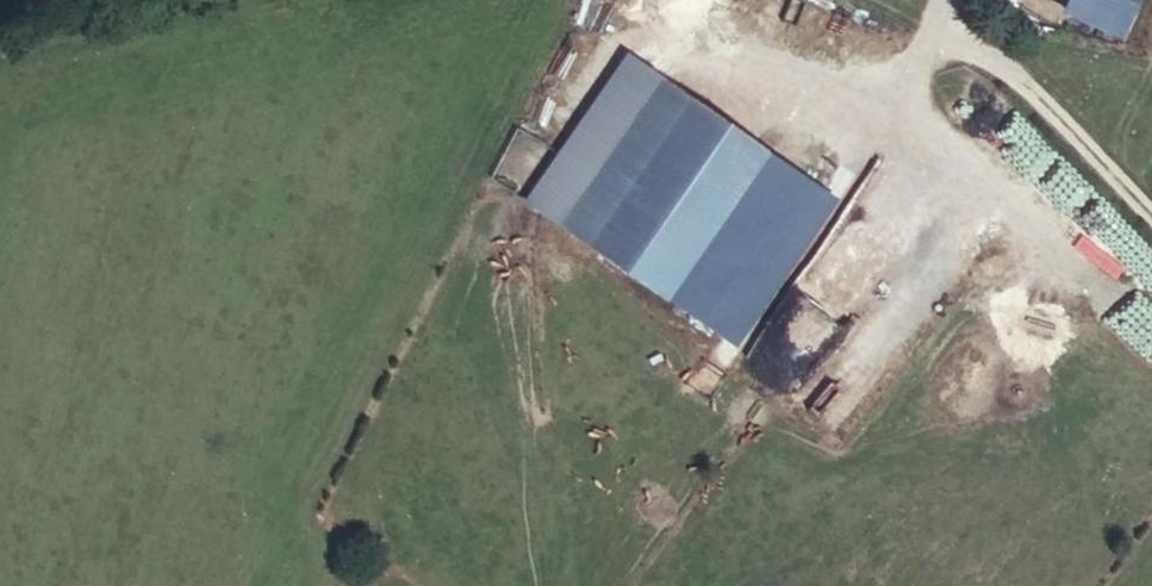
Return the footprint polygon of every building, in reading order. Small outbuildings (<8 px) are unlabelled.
[(821,188),(645,66),(543,213),(718,334),(821,188)]
